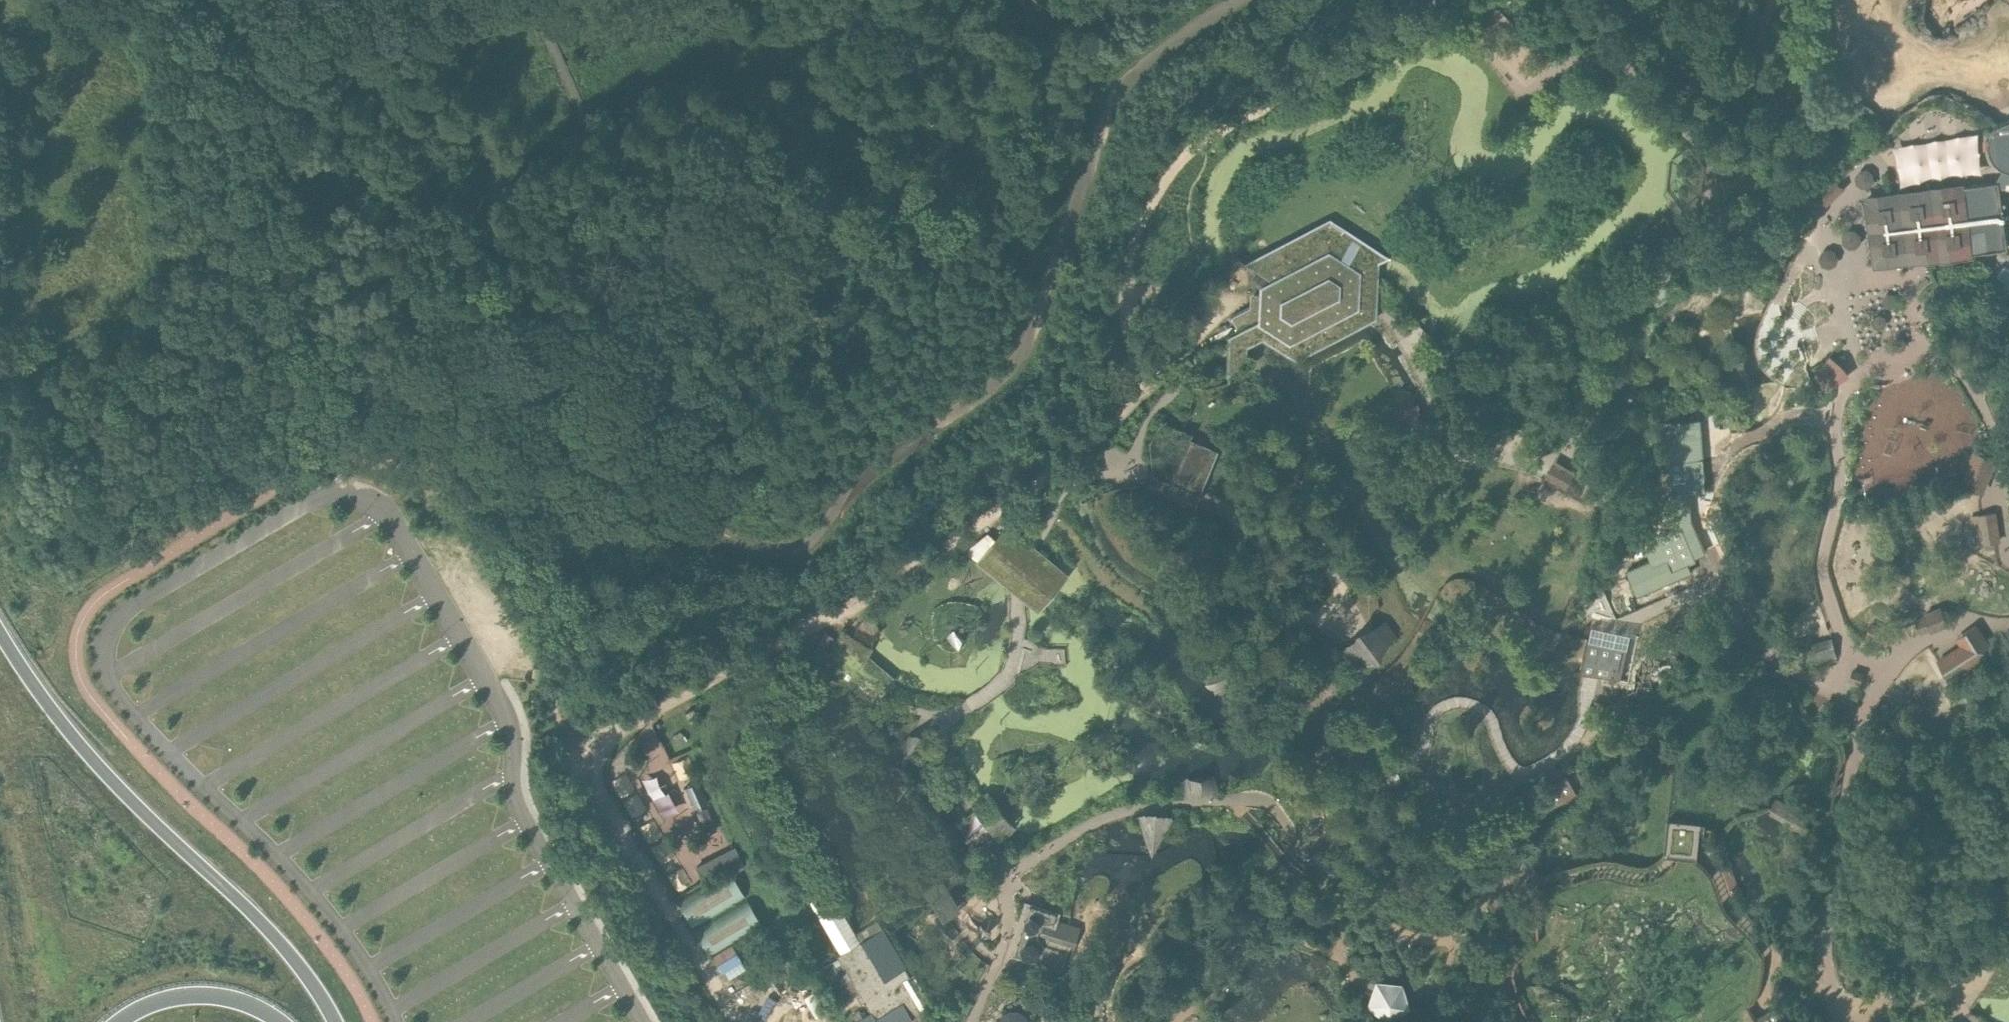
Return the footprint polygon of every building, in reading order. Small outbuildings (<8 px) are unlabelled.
[(2005,122),(2001,124),(1998,127),(1994,129),(1992,134),(1989,140),(1990,147),(1991,152),(1994,157),(1999,162),(2004,165),(1999,174),(1997,178),(2000,177),(2006,221),(2008,220),(2008,120),(2005,122)] [(1988,244),(2003,242),(1996,186),(1961,190),(1961,187),(1866,200),(1875,263),(1935,255),(1938,255),(1971,250),(1971,246),(1988,244)] [(1330,216),(1242,261),(1269,279),(1258,284),(1258,293),(1250,293),(1249,306),(1231,315),(1239,329),(1228,334),(1227,351),(1226,375),(1246,366),(1246,361),(1247,347),(1263,339),(1377,308),(1379,262),(1390,256),(1330,216)] [(1818,373),(1838,390),(1858,369),(1838,351),(1818,373)] [(1665,424),(1668,461),(1700,458),(1697,422),(1665,424)] [(1218,454),(1188,443),(1175,476),(1182,479),(1206,488),(1218,454)] [(1995,457),(1976,450),(1964,481),(1983,489),(1995,457)] [(1554,460),(1544,479),(1564,489),(1574,470),(1554,460)] [(1153,467),(1148,478),(1146,483),(1173,494),(1175,489),(1178,481),(1171,478),(1172,474),(1153,467)] [(1996,514),(1971,518),(1975,546),(2001,542),(1996,514)] [(1008,529),(982,561),(1001,576),(1014,586),(1020,591),(1025,595),(1029,598),(1041,608),(1059,585),(1066,576),(1063,573),(1045,559),(1035,551),(1008,529)] [(1680,551),(1627,573),(1636,594),(1689,572),(1680,551)] [(1945,625),(1940,610),(1915,620),(1920,635),(1945,625)] [(1386,615),(1356,617),(1350,633),(1365,645),(1393,626),(1386,615)] [(1951,678),(2001,651),(1984,620),(1961,633),(1966,643),(1940,657),(1951,678)] [(1635,634),(1593,624),(1581,674),(1623,684),(1635,634)] [(806,664),(830,677),(842,679),(880,705),(883,697),(886,692),(892,683),(894,679),(869,653),(872,649),(842,630),(828,652),(817,645),(806,664)] [(1832,633),(1812,637),(1816,658),(1836,653),(1832,633)] [(1801,649),(1809,647),(1808,641),(1791,646),(1795,662),(1803,660),(1801,649)] [(602,760),(676,892),(694,882),(646,796),(662,787),(657,780),(665,776),(659,766),(666,762),(650,734),(602,760)] [(676,785),(695,781),(690,753),(671,757),(676,785)] [(1201,766),(1183,774),(1183,782),(1184,795),(1219,793),(1219,779),(1218,772),(1201,766)] [(695,816),(716,807),(703,777),(682,786),(695,816)] [(1565,799),(1558,782),(1527,797),(1534,813),(1565,799)] [(994,795),(989,789),(984,793),(968,804),(962,808),(951,817),(972,846),(979,841),(989,834),(1009,820),(1011,818),(1008,814),(994,795)] [(1145,838),(1150,853),(1159,836),(1171,814),(1154,806),(1137,813),(1145,838)] [(1700,816),(1669,815),(1668,847),(1677,848),(1697,851),(1702,845),(1700,819),(1700,816)] [(932,898),(941,915),(944,913),(949,910),(956,906),(958,906),(948,889),(935,866),(927,870),(919,875),(932,898)] [(731,873),(679,904),(693,928),(745,897),(731,873)] [(837,955),(856,943),(827,895),(808,907),(837,955)] [(1034,905),(1024,902),(1011,953),(1018,955),(1070,968),(1081,927),(1059,921),(1062,912),(1034,905)] [(741,907),(696,934),(704,948),(749,920),(741,907)] [(751,923),(706,950),(714,964),(759,936),(751,923)] [(917,1006),(903,980),(910,976),(905,968),(906,967),(883,928),(856,943),(837,955),(858,991),(871,1013),(856,1021),(855,1021),(854,1021),(927,1021),(917,1006)] [(1406,995),(1402,981),(1375,981),(1366,1006),(1387,1020),(1409,1006),(1406,995)] [(1780,1005),(1759,1017),(1762,1021),(1790,1021),(1780,1005)]
